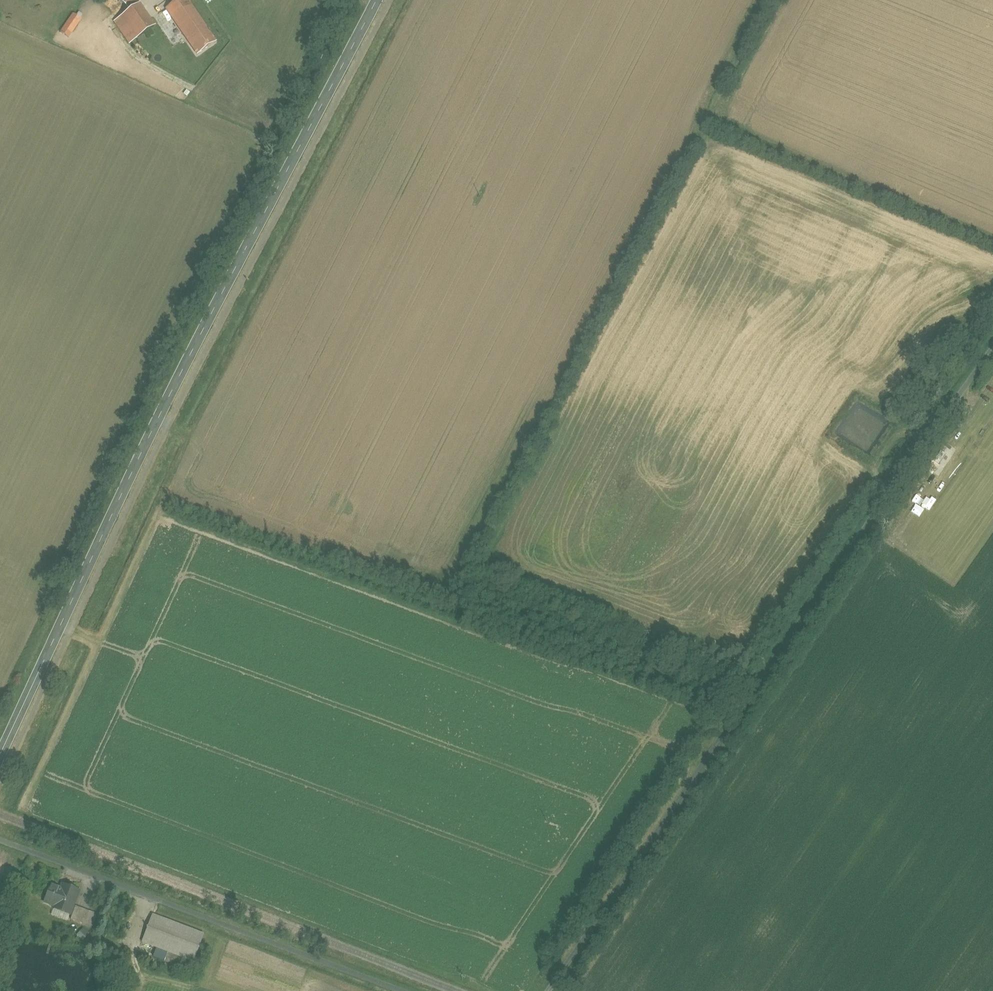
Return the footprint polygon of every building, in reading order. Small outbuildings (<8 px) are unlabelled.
[(139,0),(120,0),(123,3),(130,9),(139,0)] [(167,11),(186,38),(199,57),(219,43),(189,0),(183,0),(167,11)] [(155,25),(142,5),(116,23),(131,44),(154,28),(157,26),(155,25)] [(85,21),(75,14),(62,32),(72,39),(85,21)] [(79,890),(61,883),(59,888),(49,885),(43,902),(53,906),(52,909),(70,915),(79,890)] [(100,910),(86,904),(81,917),(96,922),(100,910)] [(206,928),(155,908),(144,937),(195,956),(206,928)] [(91,928),(86,922),(79,928),(85,934),(91,928)]
